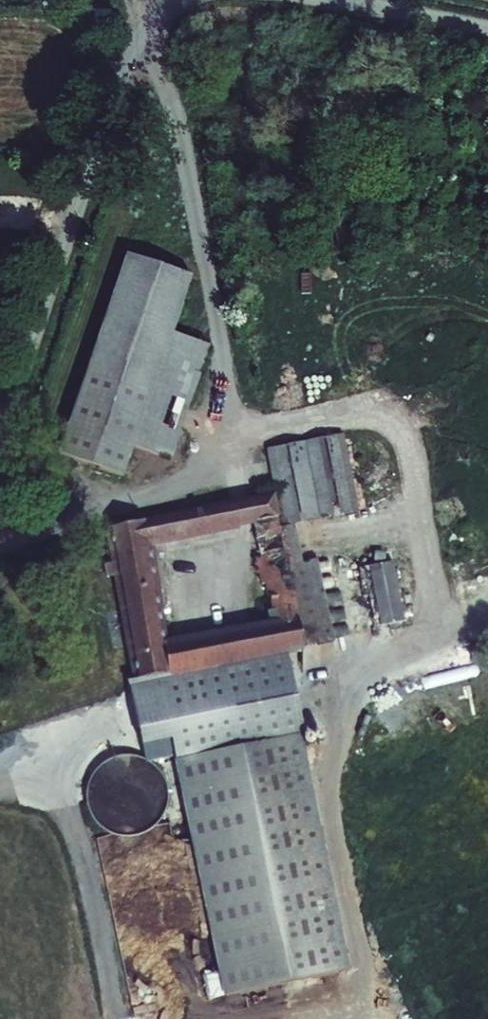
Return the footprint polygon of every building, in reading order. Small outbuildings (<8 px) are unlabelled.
[(140,255),(68,462),(133,485),(144,453),(174,463),(215,347),(181,335),(201,276),(140,255)] [(353,430),(276,446),(292,520),(368,504),(353,430)] [(105,565),(107,576),(100,578),(105,602),(121,599),(139,685),(169,679),(193,674),(196,688),(221,683),(218,669),(312,649),(288,529),(281,496),(184,516),(157,521),(109,531),(116,563),(105,565)] [(152,503),(157,521),(184,516),(180,497),(152,503)] [(288,529),(312,649),(341,643),(324,560),(310,563),(302,526),(288,529)] [(193,674),(169,679),(176,713),(319,684),(312,649),(218,669),(221,683),(196,688),(193,674)] [(308,736),(182,762),(232,999),(358,972),(308,736)] [(117,760),(112,763),(110,765),(105,769),(102,773),(100,776),(98,780),(97,783),(96,786),(94,791),(94,797),(94,799),(95,805),(96,808),(98,813),(100,818),(102,821),(104,823),(108,827),(112,830),(117,833),(119,834),(122,835),(127,836),(133,837),(136,837),(141,837),(144,836),(150,834),(152,833),(157,830),(160,828),(163,825),(165,823),(169,818),(170,816),(173,811),(174,805),(175,802),(175,797),(175,791),(174,788),(173,785),(172,780),(170,778),(167,773),(164,769),(159,765),(157,763),(152,761),(150,759),(144,758),(142,757),(136,756),(130,757),(127,757),(122,758),(120,759),(117,760)]
